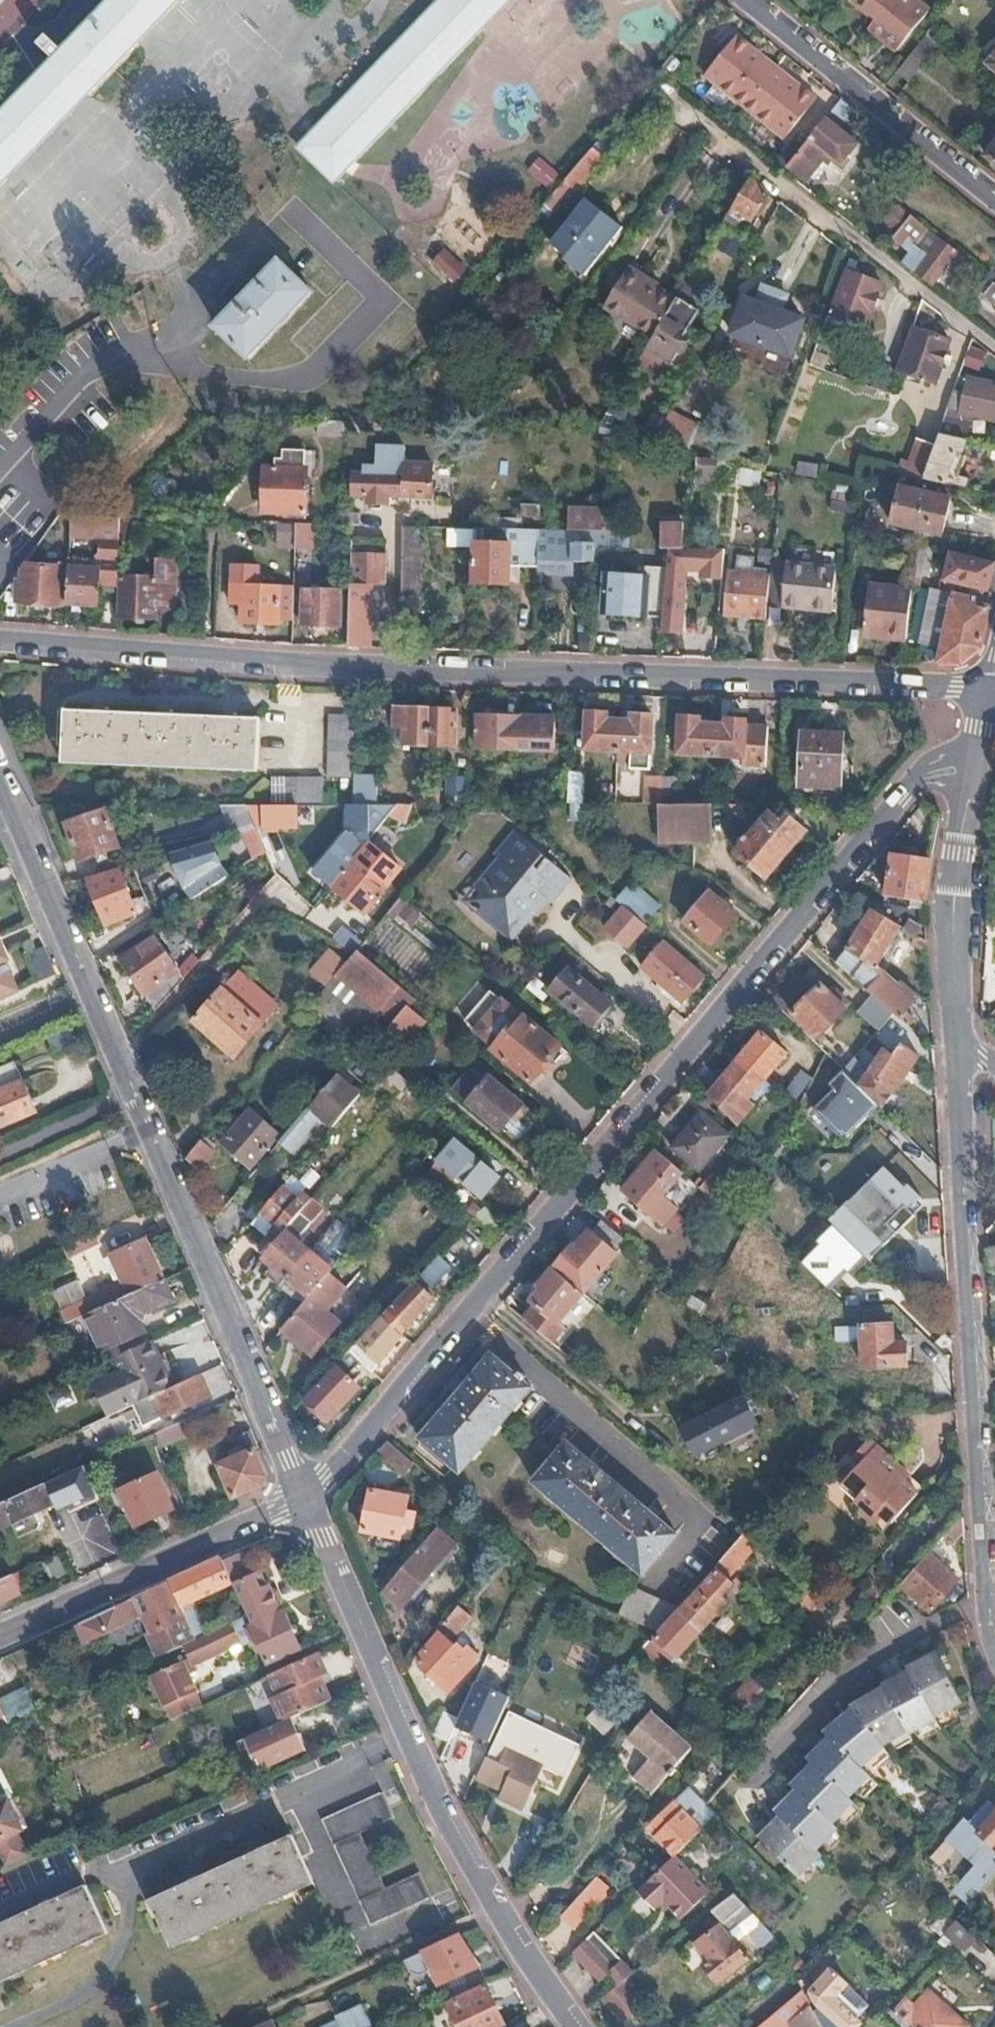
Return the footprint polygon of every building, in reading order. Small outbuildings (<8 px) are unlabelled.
[(0,125),(0,198),(188,0),(118,0),(0,125)] [(303,150),(337,184),(514,0),(446,0),(303,150)] [(930,12),(915,0),(850,0),(849,1),(875,23),(869,31),(896,53),(930,12)] [(791,163),(799,153),(797,152),(821,121),(809,111),(816,101),(736,35),(705,75),(779,136),(772,145),(791,163)] [(986,65),(994,72),(994,55),(986,65)] [(855,110),(842,100),(799,153),(791,163),(788,167),(804,181),(825,157),(831,162),(836,157),(843,162),(855,147),(838,132),(855,110)] [(984,154),(994,164),(994,141),(984,154)] [(607,157),(596,147),(544,208),(552,215),(572,190),(576,194),(607,157)] [(541,158),(530,171),(548,187),(559,174),(541,158)] [(767,195),(749,181),(722,226),(732,233),(739,222),(734,218),(738,213),(750,221),(767,195)] [(579,243),(601,216),(582,202),(561,230),(579,243)] [(579,243),(565,261),(583,274),(619,229),(601,216),(579,243)] [(931,286),(958,253),(910,216),(892,238),(912,255),(904,264),(931,286)] [(731,245),(716,236),(709,248),(723,257),(731,245)] [(456,284),(470,270),(447,249),(434,263),(456,284)] [(250,361),(315,295),(283,263),(219,330),(250,361)] [(604,307),(654,339),(677,300),(657,287),(655,291),(640,281),(642,277),(629,268),(604,307)] [(883,286),(846,272),(830,314),(867,328),(883,286)] [(992,280),(981,295),(994,306),(994,283),(992,280)] [(654,339),(635,370),(657,384),(675,353),(679,355),(688,340),(684,338),(709,295),(688,282),(677,300),(654,339)] [(790,354),(803,319),(745,297),(732,333),(790,354)] [(898,367),(897,369),(934,383),(949,342),(911,328),(898,367)] [(811,366),(835,375),(846,348),(821,339),(811,366)] [(971,347),(966,366),(982,370),(987,351),(971,347)] [(864,385),(888,394),(897,369),(898,367),(874,359),(864,385)] [(965,439),(969,424),(958,422),(961,414),(971,416),(994,422),(994,388),(967,381),(963,395),(952,392),(939,433),(965,439)] [(650,439),(656,429),(615,418),(618,413),(611,409),(599,429),(613,429),(650,439)] [(689,450),(690,451),(698,426),(666,410),(656,429),(650,439),(651,440),(689,450)] [(958,422),(969,424),(971,416),(961,414),(958,422)] [(347,422),(320,422),(319,438),(347,439),(347,431),(347,422)] [(934,446),(923,480),(954,488),(956,479),(961,480),(966,459),(961,456),(965,439),(939,433),(934,446)] [(903,463),(899,475),(923,480),(934,446),(916,441),(909,465),(903,463)] [(388,499),(404,499),(433,500),(434,466),(406,465),(407,449),(378,448),(377,464),(365,463),(365,470),(355,470),(354,497),(370,497),(369,505),(387,506),(388,499)] [(700,473),(720,472),(720,458),(699,458),(700,473)] [(761,488),(765,473),(742,468),(738,483),(761,488)] [(306,514),(308,471),(266,469),(265,512),(306,514)] [(954,488),(976,493),(979,484),(961,480),(956,479),(954,488)] [(939,537),(949,501),(900,489),(890,525),(939,537)] [(829,511),(851,512),(853,496),(851,496),(852,490),(846,490),(846,496),(831,494),(829,511)] [(519,506),(519,518),(534,519),(539,512),(539,506),(519,506)] [(565,532),(594,533),(609,533),(610,509),(566,507),(565,532)] [(72,516),(71,542),(84,543),(86,517),(72,516)] [(99,543),(121,545),(123,518),(116,518),(101,517),(99,543)] [(123,518),(121,545),(137,546),(139,519),(123,518)] [(311,526),(296,525),(295,550),(310,550),(311,526)] [(404,528),(402,594),(419,595),(420,544),(417,544),(417,529),(404,528)] [(509,531),(481,530),(481,545),(475,545),(473,586),(510,587),(510,578),(510,567),(511,546),(509,545),(509,531)] [(518,567),(537,568),(539,531),(519,531),(509,531),(509,545),(511,546),(510,567),(518,567)] [(537,568),(537,573),(564,574),(565,563),(592,564),(594,533),(565,532),(539,531),(537,568)] [(633,538),(633,550),(641,550),(658,550),(659,539),(633,538)] [(670,551),(676,551),(677,545),(677,539),(659,539),(658,550),(670,551)] [(641,567),(668,568),(670,551),(658,550),(641,550),(641,567)] [(725,552),(676,551),(670,551),(668,568),(660,649),(677,651),(685,567),(702,569),(702,576),(711,577),(722,577),(725,552)] [(352,552),(349,646),(371,647),(373,584),(385,585),(387,553),(352,552)] [(994,563),(950,553),(939,594),(932,592),(920,643),(941,647),(937,662),(959,663),(979,647),(987,610),(964,604),(965,600),(948,596),(951,584),(987,593),(994,563)] [(604,614),(662,617),(663,578),(625,577),(625,562),(610,561),(610,576),(606,576),(604,614)] [(17,589),(17,602),(62,604),(64,563),(44,562),(44,567),(27,567),(18,579),(17,589)] [(807,606),(811,566),(771,562),(770,578),(767,607),(800,610),(800,605),(807,606)] [(807,606),(806,611),(831,613),(835,568),(811,566),(807,606)] [(69,568),(67,604),(96,606),(98,570),(69,568)] [(281,618),(293,619),(294,588),(262,587),(262,572),(231,571),(230,605),(242,606),(242,622),(280,624),(281,618)] [(724,614),(766,619),(767,607),(770,578),(728,573),(724,614)] [(154,618),(156,580),(124,577),(122,615),(154,618)] [(905,639),(910,588),(872,584),(866,635),(905,639)] [(6,591),(5,606),(17,602),(17,589),(6,591)] [(303,625),(337,626),(338,591),(305,590),(303,625)] [(426,744),(428,709),(392,708),(392,729),(400,729),(400,743),(426,744)] [(254,771),(257,718),(64,709),(61,762),(254,771)] [(448,710),(428,709),(426,744),(453,745),(454,715),(449,714),(448,710)] [(474,745),(475,745),(517,747),(550,749),(552,716),(476,712),(474,745)] [(616,750),(618,721),(604,720),(604,714),(584,713),(582,748),(616,750)] [(347,776),(350,716),(327,715),(324,776),(347,776)] [(629,721),(618,721),(616,750),(628,751),(627,769),(645,770),(648,715),(630,715),(629,721)] [(709,755),(710,726),(696,725),(697,718),(677,717),(675,753),(709,755)] [(723,726),(710,726),(709,755),(741,756),(740,764),(763,765),(764,726),(742,726),(743,719),(723,718),(723,726)] [(799,787),(838,789),(841,739),(801,736),(799,787)] [(581,772),(566,771),(564,805),(579,805),(581,772)] [(318,801),(319,777),(270,778),(268,802),(318,801)] [(425,779),(350,777),(349,804),(367,804),(395,804),(407,804),(423,804),(424,794),(425,779)] [(658,806),(659,778),(645,777),(644,806),(658,806)] [(674,779),(659,778),(658,806),(680,806),(681,791),(674,790),(674,779)] [(446,804),(460,804),(460,780),(447,781),(446,804)] [(436,794),(424,794),(423,804),(436,804),(436,794)] [(241,804),(215,805),(228,834),(251,827),(241,804)] [(292,824),(293,804),(241,804),(251,827),(292,824)] [(367,804),(349,804),(344,804),(352,821),(314,865),(332,880),(358,849),(369,835),(377,826),(367,804)] [(407,804),(395,804),(384,817),(401,823),(407,804)] [(680,806),(658,806),(657,836),(709,836),(709,821),(710,807),(706,807),(680,806)] [(710,807),(709,821),(729,821),(730,820),(731,807),(710,807)] [(66,823),(80,859),(114,846),(111,839),(115,838),(104,808),(66,823)] [(736,852),(766,879),(805,833),(788,816),(781,825),(769,813),(736,852)] [(525,924),(530,918),(530,911),(534,909),(533,902),(539,894),(546,900),(549,902),(569,879),(513,831),(493,854),(497,857),(481,877),(482,889),(479,893),(481,912),(494,922),(503,922),(518,918),(525,924)] [(379,844),(369,835),(358,849),(369,857),(379,844)] [(222,841),(177,854),(186,877),(197,902),(236,877),(222,841)] [(358,849),(332,880),(363,908),(390,875),(369,857),(358,849)] [(885,897),(924,902),(929,861),(892,857),(885,897)] [(114,867),(87,876),(91,887),(118,877),(114,867)] [(122,876),(118,877),(91,887),(106,925),(137,913),(122,876)] [(265,891),(296,912),(306,898),(275,876),(265,891)] [(482,889),(481,877),(464,897),(481,912),(479,893),(482,889)] [(615,900),(644,925),(656,911),(627,886),(615,900)] [(710,945),(735,914),(710,893),(685,923),(710,945)] [(530,911),(530,918),(546,900),(539,894),(533,902),(534,909),(530,911)] [(411,905),(399,896),(356,949),(367,958),(411,905)] [(615,900),(610,897),(604,904),(617,915),(605,928),(627,945),(644,925),(615,900)] [(0,907),(0,1022),(41,1005),(31,979),(0,907)] [(865,923),(839,964),(872,994),(893,1012),(911,1027),(916,1021),(907,1013),(915,1002),(876,969),(901,927),(875,911),(867,924),(865,923)] [(513,939),(525,924),(518,918),(503,922),(494,922),(513,939)] [(918,937),(926,943),(926,933),(910,922),(905,930),(903,934),(915,941),(918,937)] [(155,1008),(182,977),(155,938),(122,961),(155,1008)] [(682,1002),(705,976),(664,942),(642,969),(682,1002)] [(356,949),(352,954),(313,1001),(351,1034),(355,1037),(378,1009),(390,1020),(403,1005),(411,995),(367,958),(356,949)] [(569,968),(552,989),(593,1023),(610,1003),(569,968)] [(192,1021),(234,1056),(262,1022),(243,1006),(256,990),(234,971),(192,1021)] [(536,976),(525,989),(540,1002),(552,989),(536,976)] [(848,1008),(823,984),(794,1013),(818,1038),(848,1008)] [(476,1022),(498,996),(491,991),(469,1017),(476,1022)] [(858,1011),(878,1029),(893,1012),(872,994),(858,1011)] [(522,1016),(498,996),(476,1022),(482,1027),(479,1032),(497,1046),(494,1050),(533,1082),(561,1048),(523,1016),(522,1016)] [(420,1020),(403,1005),(390,1020),(389,1030),(403,1041),(420,1020)] [(902,1045),(912,1028),(911,1027),(893,1012),(878,1029),(871,1038),(884,1047),(867,1071),(861,1067),(850,1078),(879,1107),(891,1089),(893,1091),(918,1056),(902,1045)] [(760,1030),(740,1053),(768,1076),(787,1054),(760,1030)] [(725,1079),(710,1096),(737,1126),(754,1105),(748,1100),(768,1076),(740,1053),(720,1076),(725,1079)] [(836,1064),(826,1055),(818,1070),(830,1076),(836,1064)] [(36,1111),(14,1063),(0,1070),(0,1128),(36,1111)] [(830,1076),(818,1070),(803,1100),(831,1114),(847,1084),(830,1076)] [(800,1073),(784,1091),(794,1099),(809,1081),(800,1073)] [(359,1095),(335,1075),(309,1106),(333,1126),(359,1095)] [(499,1131),(521,1105),(489,1078),(469,1104),(499,1131)] [(281,1138),(299,1118),(291,1111),(274,1131),(248,1110),(240,1121),(235,1117),(227,1127),(231,1131),(222,1142),(251,1166),(277,1135),(281,1138)] [(729,1136),(702,1112),(673,1147),(701,1170),(729,1136)] [(213,1146),(202,1137),(186,1157),(199,1168),(212,1151),(210,1149),(213,1146)] [(869,1186),(909,1225),(924,1209),(910,1194),(928,1176),(924,1173),(935,1161),(913,1140),(869,1186)] [(275,1145),(228,1201),(239,1210),(274,1171),(268,1167),(283,1150),(275,1145)] [(481,1196),(493,1181),(453,1145),(435,1167),(440,1171),(445,1165),(481,1196)] [(683,1173),(656,1151),(623,1191),(640,1205),(664,1224),(665,1223),(676,1210),(677,1208),(663,1197),(674,1183),(683,1173)] [(683,1173),(674,1183),(688,1195),(696,1185),(683,1173)] [(702,1190),(725,1208),(733,1192),(714,1176),(702,1190)] [(283,1232),(309,1202),(300,1195),(296,1200),(281,1187),(260,1213),(275,1225),(269,1232),(277,1238),(283,1232)] [(279,1286),(306,1253),(298,1245),(301,1242),(297,1239),(310,1223),(306,1219),(316,1207),(309,1202),(283,1232),(285,1234),(264,1260),(270,1265),(263,1273),(279,1286)] [(676,1210),(665,1223),(675,1232),(686,1219),(676,1210)] [(576,1239),(553,1267),(583,1292),(627,1242),(600,1219),(591,1229),(589,1227),(578,1241),(576,1239)] [(332,1221),(312,1246),(306,1253),(279,1286),(293,1298),(300,1290),(308,1297),(329,1272),(346,1253),(355,1241),(332,1221)] [(874,1261),(839,1228),(823,1243),(827,1248),(809,1266),(836,1290),(853,1274),(858,1279),(874,1261)] [(129,1294),(164,1278),(146,1237),(111,1252),(116,1263),(126,1285),(129,1294)] [(364,1248),(355,1241),(346,1253),(354,1259),(364,1248)] [(987,1248),(988,1268),(994,1268),(994,1245),(987,1248)] [(448,1268),(437,1256),(382,1315),(399,1333),(432,1298),(430,1296),(433,1292),(429,1288),(448,1268)] [(116,1263),(79,1280),(86,1296),(113,1285),(115,1290),(126,1285),(116,1263)] [(538,1306),(525,1320),(554,1344),(566,1329),(558,1323),(583,1292),(553,1267),(539,1284),(544,1288),(533,1301),(538,1306)] [(173,1299),(164,1278),(129,1294),(119,1298),(62,1324),(79,1361),(146,1331),(140,1320),(144,1312),(173,1299)] [(42,1296),(56,1327),(62,1324),(119,1298),(115,1290),(113,1285),(86,1296),(79,1280),(42,1296)] [(308,1297),(281,1330),(313,1356),(341,1324),(308,1297)] [(360,1361),(372,1372),(402,1336),(399,1333),(382,1315),(334,1365),(346,1377),(360,1361)] [(838,1327),(839,1365),(863,1364),(863,1366),(906,1364),(905,1340),(894,1340),(894,1323),(862,1324),(861,1327),(838,1327)] [(566,1329),(554,1344),(560,1349),(573,1335),(566,1329)] [(111,1358),(131,1404),(141,1399),(172,1386),(152,1340),(111,1358)] [(515,1380),(490,1358),(454,1401),(423,1438),(461,1471),(529,1391),(520,1384),(524,1380),(520,1376),(515,1380)] [(334,1365),(303,1399),(327,1421),(358,1388),(346,1377),(334,1365)] [(172,1386),(141,1399),(146,1411),(158,1406),(161,1415),(170,1411),(173,1417),(185,1412),(182,1405),(207,1394),(198,1374),(172,1386)] [(767,1422),(750,1388),(687,1419),(703,1453),(767,1422)] [(160,1445),(161,1446),(190,1433),(184,1420),(155,1433),(160,1445)] [(218,1463),(232,1496),(259,1485),(264,1475),(253,1448),(258,1446),(251,1430),(241,1434),(245,1443),(241,1445),(243,1452),(218,1463)] [(155,1433),(143,1438),(148,1450),(160,1445),(155,1433)] [(895,1471),(900,1465),(870,1438),(853,1457),(861,1464),(842,1487),(877,1517),(881,1513),(893,1523),(921,1492),(906,1480),(895,1471)] [(404,1456),(389,1444),(381,1454),(396,1466),(404,1456)] [(675,1535),(566,1445),(533,1484),(642,1575),(675,1535)] [(911,1474),(900,1465),(895,1471),(906,1480),(911,1474)] [(72,1470),(0,1502),(0,1527),(14,1521),(20,1532),(34,1526),(35,1521),(32,1513),(63,1499),(66,1505),(84,1497),(72,1470)] [(136,1524),(172,1509),(157,1474),(121,1490),(136,1524)] [(408,1495),(365,1487),(357,1528),(400,1536),(403,1522),(413,1524),(416,1509),(405,1507),(408,1495)] [(963,1516),(944,1537),(949,1542),(953,1538),(955,1540),(964,1532),(963,1527),(963,1516)] [(436,1530),(384,1591),(403,1606),(454,1545),(436,1530)] [(653,1644),(666,1655),(673,1661),(743,1582),(736,1574),(730,1581),(728,1578),(759,1543),(748,1533),(714,1570),(718,1572),(653,1644)] [(511,1565),(521,1553),(511,1545),(501,1556),(511,1565)] [(239,1596),(247,1615),(234,1620),(195,1639),(155,1656),(154,1657),(167,1689),(179,1715),(208,1702),(196,1676),(191,1664),(240,1642),(241,1645),(255,1638),(266,1663),(300,1647),(285,1609),(283,1611),(271,1584),(267,1585),(260,1571),(255,1573),(245,1551),(222,1560),(232,1581),(239,1596)] [(929,1554),(902,1584),(931,1610),(958,1581),(929,1554)] [(222,1560),(221,1558),(169,1581),(179,1604),(232,1581),(222,1560)] [(19,1591),(11,1574),(0,1579),(0,1600),(19,1591)] [(179,1604),(169,1581),(134,1597),(149,1632),(145,1634),(155,1656),(195,1639),(179,1604)] [(617,1614),(657,1631),(674,1606),(630,1587),(617,1614)] [(234,1620),(247,1615),(239,1596),(226,1602),(234,1620)] [(471,1618),(458,1607),(446,1622),(459,1632),(471,1618)] [(439,1630),(415,1659),(419,1662),(444,1635),(439,1630)] [(444,1635),(419,1662),(449,1691),(475,1664),(444,1635)] [(649,1640),(642,1649),(658,1664),(666,1655),(653,1644),(649,1640)] [(962,1696),(939,1647),(909,1661),(909,1664),(884,1677),(886,1681),(853,1697),(855,1703),(828,1734),(831,1737),(812,1759),(816,1763),(795,1785),(799,1789),(780,1811),(783,1814),(762,1837),(804,1875),(815,1862),(813,1859),(822,1849),(820,1847),(831,1834),(829,1832),(837,1822),(835,1820),(847,1806),(843,1803),(851,1794),(849,1792),(862,1778),(859,1775),(868,1765),(862,1760),(872,1748),(868,1743),(882,1735),(883,1737),(898,1730),(895,1725),(907,1719),(911,1726),(924,1719),(924,1716),(934,1710),(932,1707),(945,1701),(947,1704),(962,1696)] [(292,1717),(330,1700),(325,1689),(320,1677),(326,1674),(316,1652),(268,1674),(278,1695),(272,1698),(283,1721),(292,1717)] [(503,1660),(490,1654),(480,1676),(492,1682),(503,1660)] [(320,1677),(325,1689),(332,1686),(326,1674),(320,1677)] [(750,1706),(768,1688),(753,1674),(736,1692),(750,1706)] [(20,1718),(9,1693),(0,1698),(0,1708),(3,1714),(7,1724),(20,1718)] [(537,1721),(546,1698),(537,1695),(527,1717),(537,1721)] [(561,1705),(546,1698),(537,1721),(522,1753),(508,1747),(502,1760),(490,1755),(481,1775),(507,1786),(504,1794),(525,1803),(542,1763),(541,1762),(555,1729),(552,1727),(561,1705)] [(463,1714),(453,1736),(484,1750),(500,1714),(469,1699),(463,1714)] [(439,1732),(452,1738),(453,1736),(463,1714),(450,1707),(439,1732)] [(603,1734),(615,1725),(600,1707),(589,1716),(603,1734)] [(696,1748),(654,1711),(632,1735),(655,1756),(640,1773),(659,1790),(696,1748)] [(283,1721),(221,1749),(225,1758),(241,1751),(242,1754),(253,1748),(262,1766),(305,1746),(292,1717),(283,1721)] [(371,1923),(431,1897),(420,1872),(386,1887),(361,1833),(394,1818),(383,1793),(324,1820),(371,1923)] [(3,1865),(29,1853),(17,1833),(23,1830),(9,1801),(0,1805),(0,1858),(3,1865)] [(676,1854),(702,1830),(674,1801),(649,1824),(676,1854)] [(994,1814),(989,1811),(990,1810),(985,1805),(967,1826),(961,1821),(943,1843),(974,1869),(951,1892),(968,1906),(994,1875),(994,1812),(994,1814)] [(172,1946),(314,1882),(292,1834),(150,1898),(172,1946)] [(676,1854),(638,1891),(654,1909),(658,1905),(663,1900),(669,1906),(680,1917),(710,1890),(676,1854)] [(596,1879),(561,1918),(574,1930),(609,1891),(596,1879)] [(108,1932),(87,1884),(0,1923),(0,1981),(108,1932)] [(760,1945),(774,1934),(772,1932),(735,1893),(715,1909),(725,1922),(733,1916),(760,1945)] [(663,1911),(669,1906),(663,1900),(658,1905),(663,1911)] [(955,1920),(938,1940),(943,1945),(950,1938),(964,1949),(975,1938),(955,1920)] [(719,1982),(748,1959),(729,1935),(721,1923),(697,1942),(710,1959),(705,1963),(719,1982)] [(602,1981),(610,1974),(624,1960),(596,1931),(575,1952),(602,1981)] [(477,1966),(458,1936),(423,1952),(436,1981),(443,1978),(445,1982),(477,1966)] [(610,1974),(620,1985),(627,1979),(635,1972),(624,1960),(610,1974)] [(815,2012),(816,2013),(823,2026),(842,2026),(858,2026),(862,2023),(834,1999),(848,1984),(830,1968),(809,1992),(816,2003),(820,2007),(815,2012)] [(616,1988),(634,2013),(645,2004),(627,1979),(620,1985),(616,1988)] [(448,2002),(454,2016),(459,2026),(503,2026),(502,2025),(484,1985),(448,2002)] [(604,1997),(623,2022),(634,2013),(616,1988),(604,1997)] [(803,1990),(763,2022),(767,2026),(787,2026),(791,2024),(794,2026),(823,2026),(816,2013),(815,2012),(803,1990)] [(390,2025),(377,1996),(334,2015),(336,2020),(339,2026),(385,2026),(390,2025)] [(906,1999),(896,2009),(892,2013),(907,2026),(937,2026),(906,1999)]
